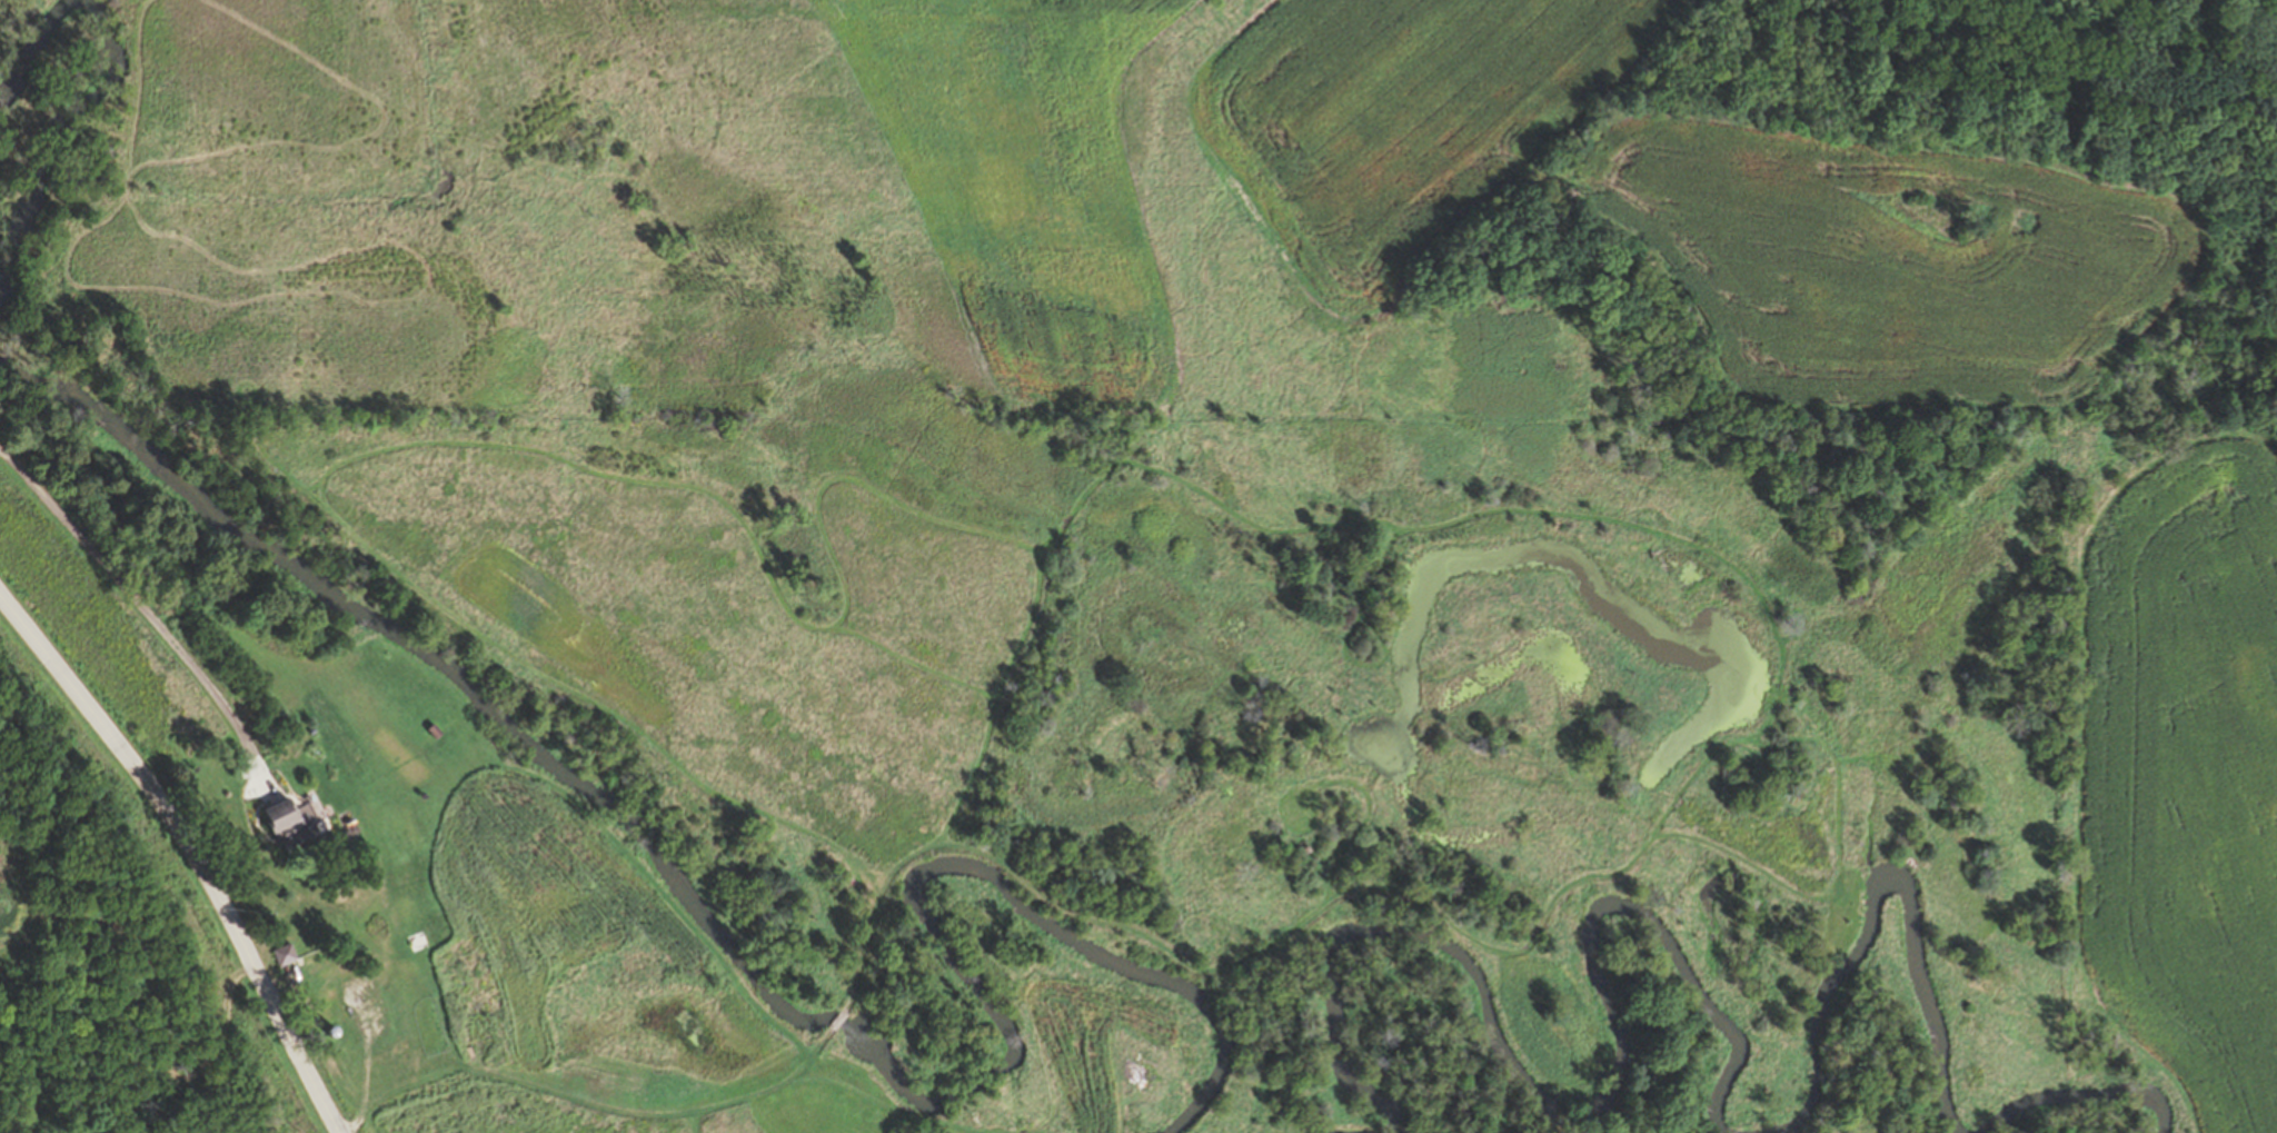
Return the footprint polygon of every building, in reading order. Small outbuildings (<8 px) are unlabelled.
[(266,811),(288,855),(326,837),(318,822),(308,826),(294,797),(266,811)] [(276,951),(283,967),(302,959),(295,943),(276,951)]
